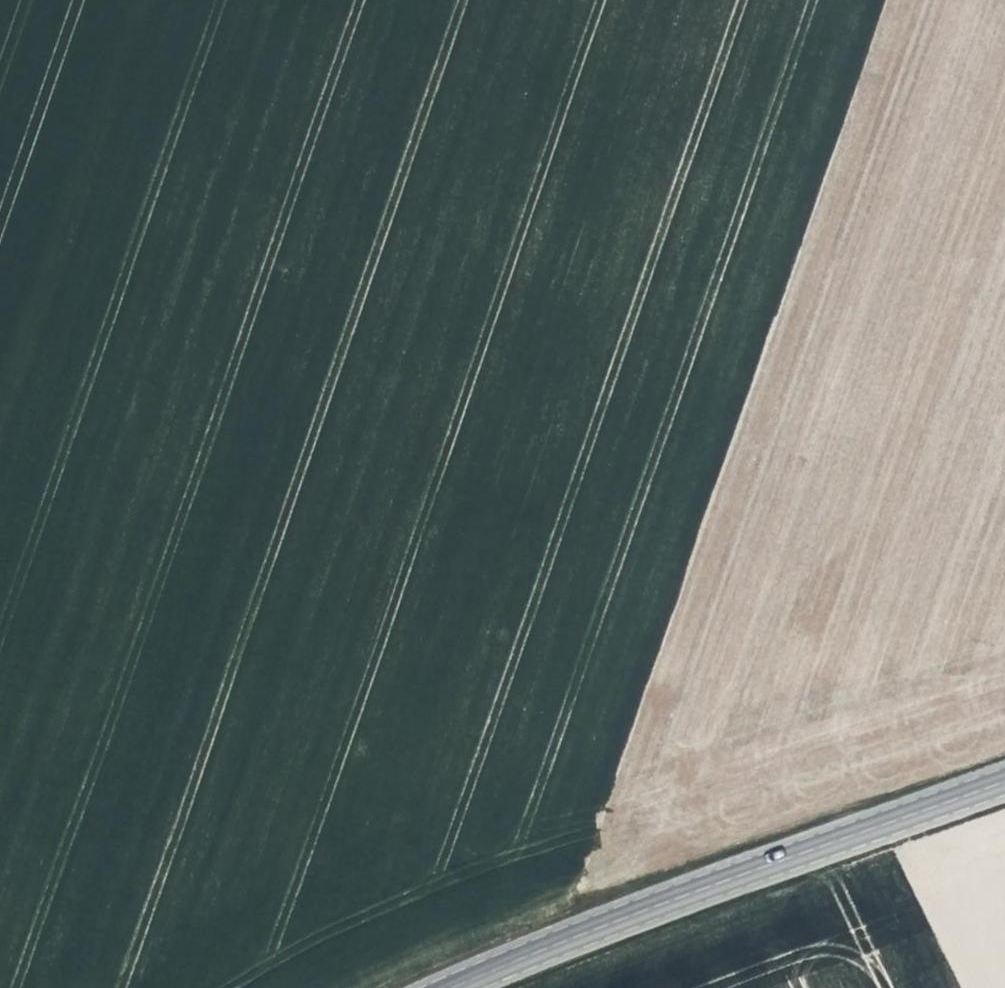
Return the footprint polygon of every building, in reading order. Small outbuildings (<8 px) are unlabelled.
[(983,800),(989,833),(998,819),(1004,817),(999,828),(1004,831),(1004,796),(983,800)] [(933,856),(933,884),(949,923),(949,918),(956,935),(939,935),(960,986),(960,968),(949,941),(962,941),(968,955),(967,956),(994,956),(994,908),(991,901),(991,893),(987,883),(970,890),(971,861),(958,830),(945,830),(926,838),(933,856)]
